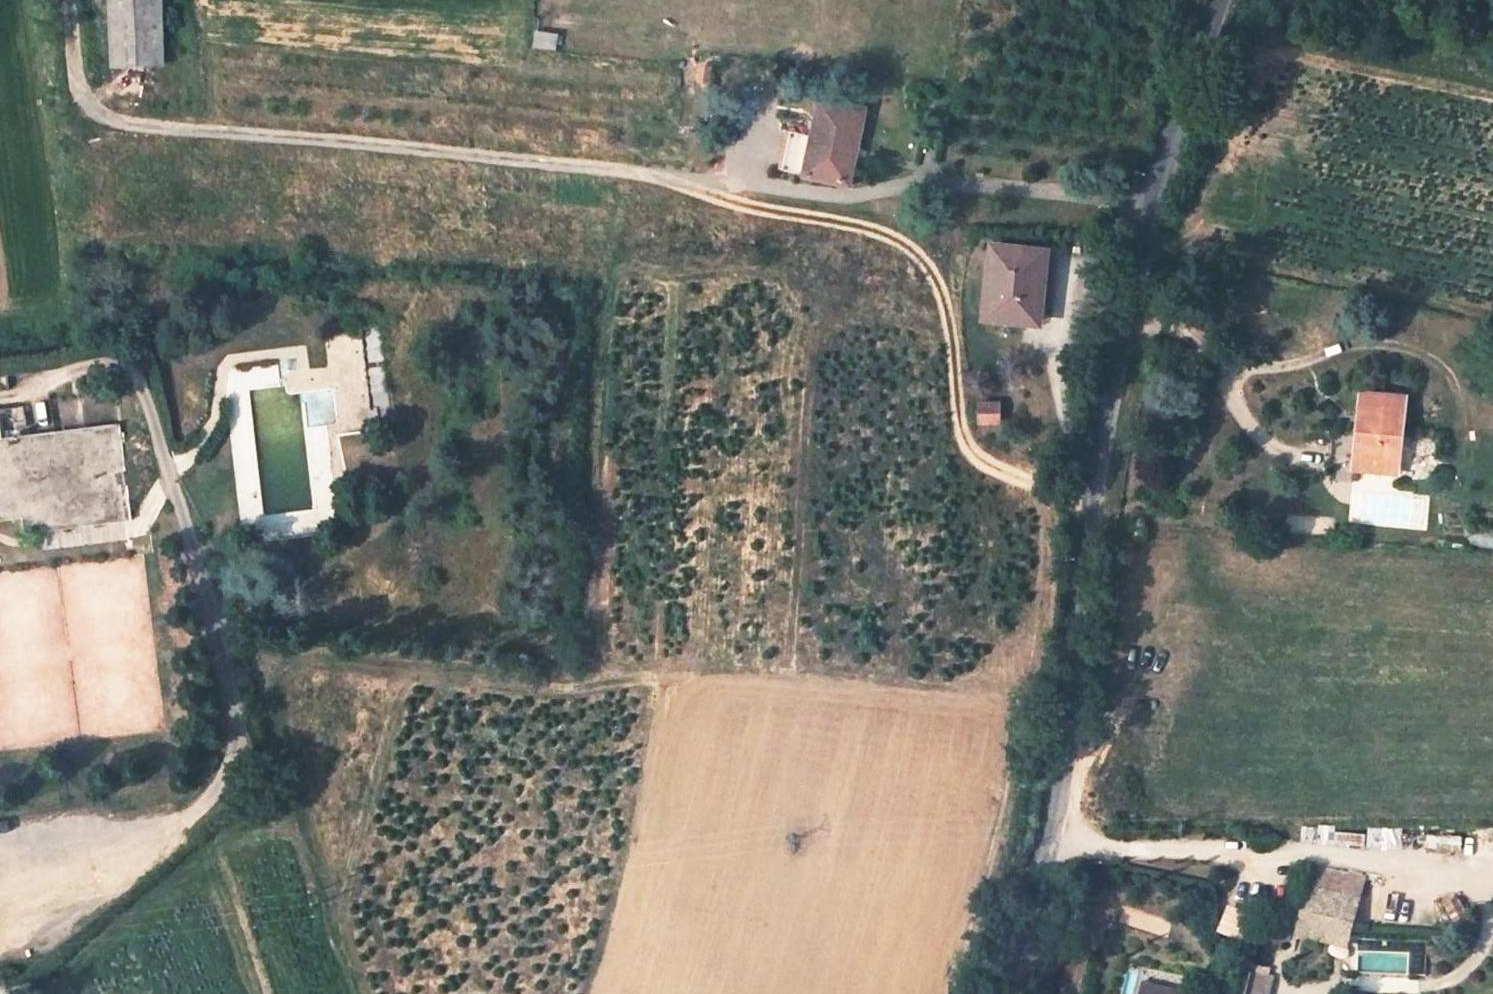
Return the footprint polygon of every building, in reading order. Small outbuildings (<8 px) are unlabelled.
[(112,63),(166,63),(163,0),(109,0),(112,63)] [(864,109),(821,100),(813,136),(791,132),(782,170),(849,183),(864,109)] [(1041,249),(995,243),(986,317),(1033,321),(1041,249)] [(1041,322),(1049,250),(1041,249),(1033,321),(1041,322)] [(379,332),(361,334),(370,417),(389,415),(379,332)] [(1406,398),(1363,394),(1356,467),(1399,471),(1406,398)] [(1000,402),(979,402),(979,423),(1000,423),(1000,402)] [(0,439),(0,520),(23,517),(25,534),(46,531),(44,517),(127,507),(117,424),(2,439),(0,439)] [(46,531),(129,521),(127,507),(44,517),(46,531)] [(1132,524),(1132,538),(1144,538),(1144,525),(1132,524)] [(1351,925),(1301,909),(1294,934),(1344,948),(1351,925)] [(1144,981),(1140,993),(1181,993),(1182,992),(1144,981)]
